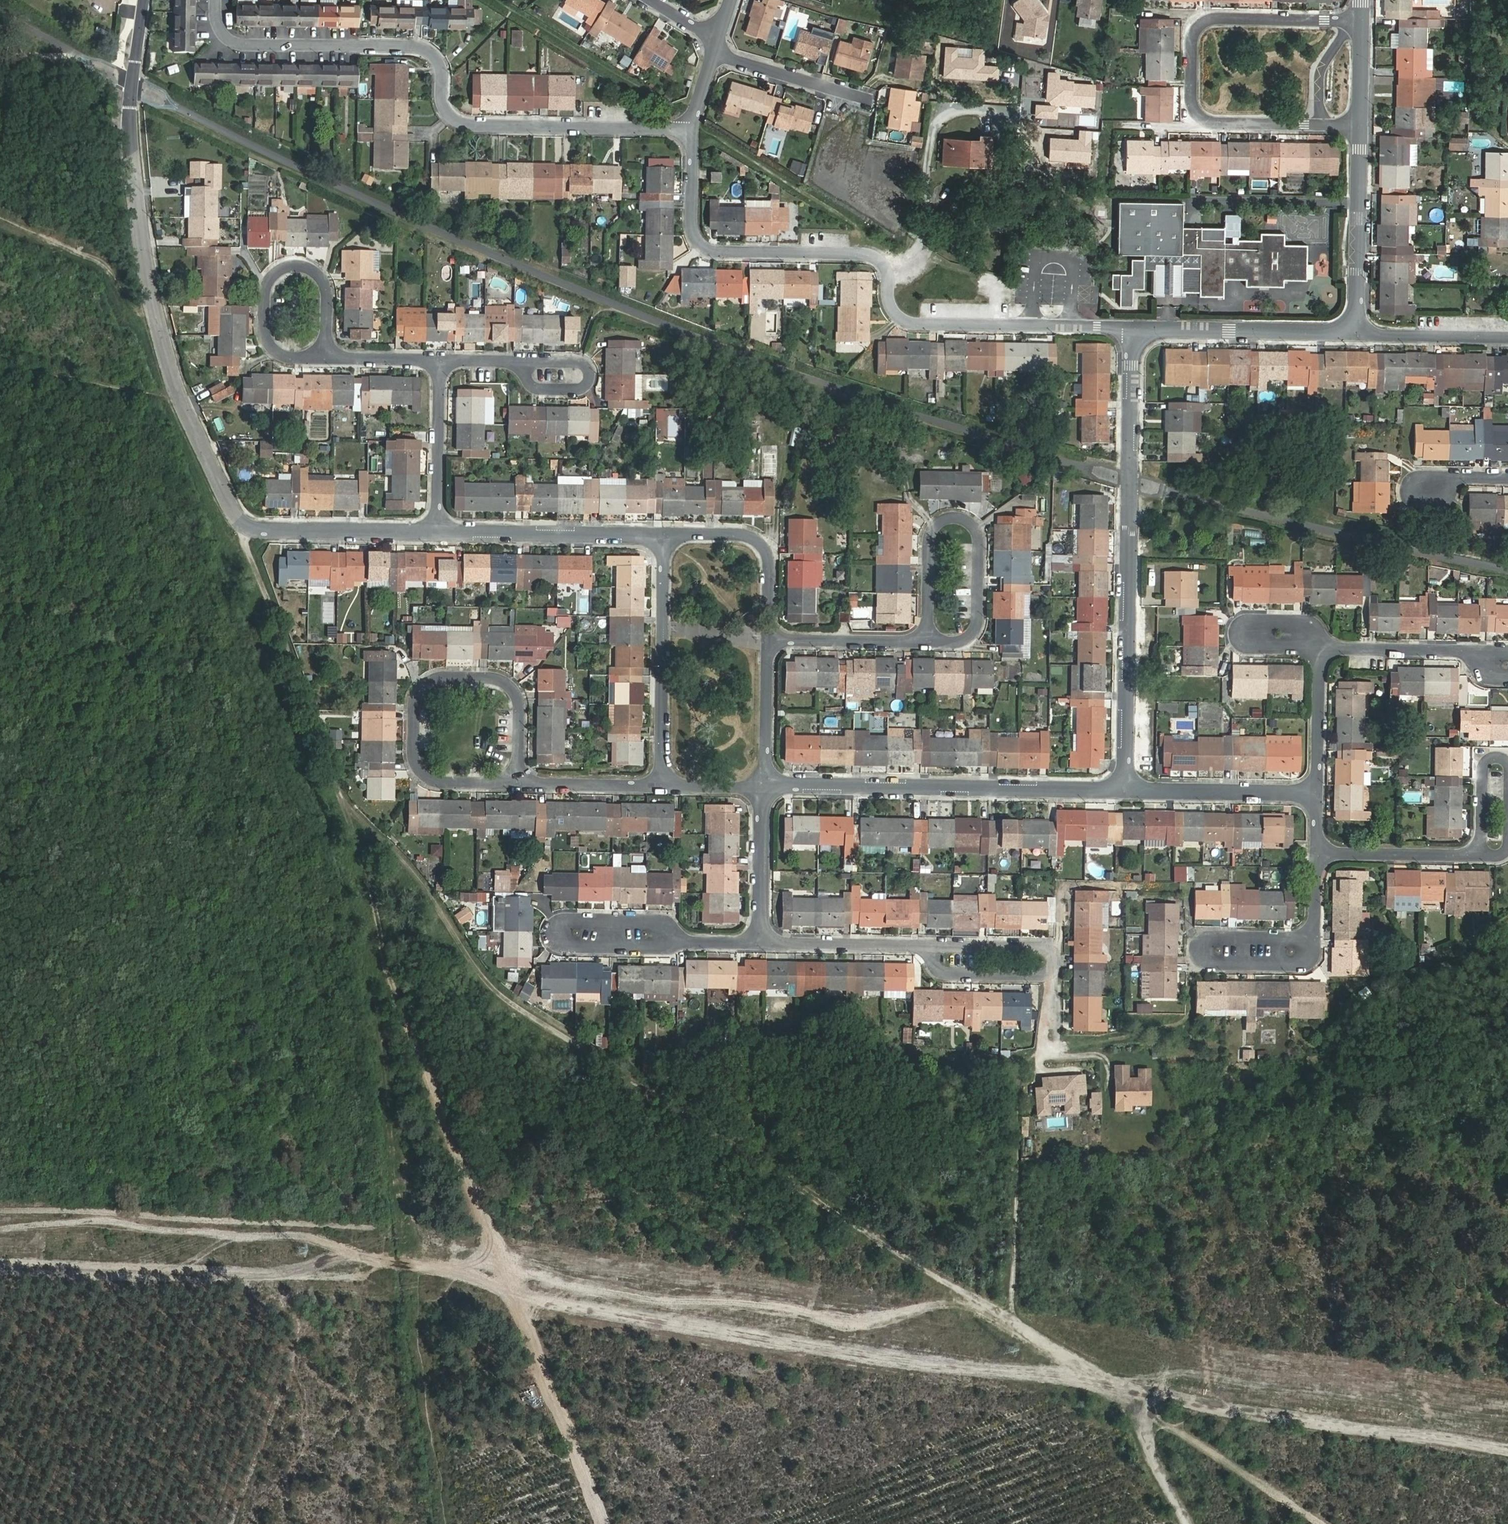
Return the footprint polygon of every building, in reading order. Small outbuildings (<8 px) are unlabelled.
[(175,12),(195,12),(195,1),(197,1),(197,0),(175,0),(175,12)] [(371,22),(378,23),(378,26),(396,27),(397,0),(371,0),(371,22)] [(422,0),(420,0),(397,0),(396,27),(415,27),(415,23),(422,24),(422,7),(422,0)] [(473,25),(473,24),(481,24),(481,9),(471,8),(471,0),(465,0),(448,0),(448,7),(448,28),(466,29),(466,25),(473,25)] [(600,0),(566,0),(565,1),(566,2),(579,10),(590,16),(587,21),(593,25),(606,4),(600,0)] [(601,28),(630,46),(642,28),(613,10),(616,5),(608,0),(606,4),(593,25),(592,26),(599,31),(601,28)] [(762,2),(757,1),(747,33),(765,39),(777,4),(782,6),(784,1),(782,0),(763,0),(762,2)] [(1023,35),(1044,38),(1047,14),(1036,0),(1018,0),(1015,2),(1014,6),(1025,20),(1023,35)] [(1076,15),(1097,18),(1099,0),(1078,0),(1076,15)] [(1426,18),(1427,11),(1411,11),(1411,0),(1385,0),(1385,10),(1387,10),(1390,10),(1390,18),(1401,18),(1406,18),(1426,18)] [(579,10),(566,2),(562,8),(575,16),(579,10)] [(237,24),(248,24),(248,26),(257,26),(258,4),(237,4),(237,24)] [(258,4),(257,26),(267,27),(267,24),(278,25),(278,5),(258,4)] [(278,25),(288,25),(288,27),(298,27),(298,5),(278,5),(278,25)] [(298,27),(307,27),(307,25),(318,25),(319,5),(298,5),(298,27)] [(318,25),(329,25),(329,28),(338,28),(339,6),(319,5),(318,25)] [(338,28),(348,28),(348,26),(359,26),(359,6),(339,6),(338,28)] [(448,28),(448,7),(422,7),(422,24),(429,24),(429,28),(448,28)] [(195,12),(175,12),(175,32),(197,32),(197,23),(195,23),(195,12)] [(848,20),(839,18),(835,30),(845,33),(848,20)] [(1406,18),(1406,26),(1401,26),(1400,26),(1400,32),(1399,47),(1426,48),(1426,26),(1443,27),(1443,19),(1440,19),(1426,18),(1406,18)] [(1174,19),(1141,19),(1141,53),(1147,53),(1173,53),(1174,19)] [(599,31),(592,26),(589,32),(596,36),(599,31)] [(811,33),(832,39),(834,33),(813,26),(811,33)] [(660,31),(654,27),(651,31),(658,35),(660,31)] [(811,33),(800,30),(794,51),(805,54),(804,56),(817,60),(820,53),(828,55),(832,39),(811,33)] [(522,31),(513,31),(513,46),(522,46),(522,31)] [(651,31),(637,54),(670,74),(675,66),(669,63),(676,50),(656,38),(658,35),(651,31)] [(194,53),(194,42),(197,42),(197,32),(175,32),(175,52),(194,53)] [(864,72),(871,50),(873,42),(855,37),(852,45),(840,41),(834,62),(864,72)] [(1399,69),(1400,69),(1405,69),(1405,77),(1432,78),(1432,70),(1426,70),(1426,48),(1399,47),(1399,69)] [(825,65),(828,55),(820,53),(817,60),(817,62),(825,65)] [(895,75),(921,79),(925,56),(898,53),(895,75)] [(1173,53),(1147,53),(1146,79),(1141,79),(1141,87),(1166,87),(1166,79),(1173,79),(1173,53)] [(623,60),(629,64),(633,58),(626,54),(623,60)] [(215,63),(206,62),(206,65),(195,65),(195,84),(215,85),(215,63)] [(215,63),(215,85),(236,85),(236,65),(225,65),(225,63),(215,63)] [(236,65),(236,85),(256,85),(256,63),(247,63),(247,65),(236,65)] [(256,63),(256,85),(276,85),(277,66),(266,66),(266,63),(256,63)] [(287,66),(277,66),(276,85),(297,86),(297,64),(287,64),(287,66)] [(306,64),(297,64),(297,86),(317,86),(317,66),(306,66),(306,64)] [(317,66),(317,86),(337,86),(338,64),(328,64),(328,66),(317,66)] [(338,64),(337,86),(358,87),(358,67),(347,67),(347,65),(338,64)] [(401,74),(401,66),(381,66),(381,99),(407,100),(408,74),(401,74)] [(541,101),(541,75),(507,74),(507,75),(507,81),(507,108),(533,108),(533,101),(541,101)] [(481,81),(481,75),(473,75),(473,101),(480,101),(480,107),(507,108),(507,81),(481,81)] [(548,108),(575,108),(575,75),(541,75),(541,101),(548,101),(548,108)] [(1405,85),(1400,85),(1399,85),(1398,106),(1425,107),(1431,107),(1434,107),(1434,78),(1432,78),(1405,77),(1405,85)] [(745,89),(731,85),(726,103),(738,106),(769,115),(772,104),(774,97),(766,94),(767,92),(746,86),(745,89)] [(889,108),(886,127),(908,130),(914,91),(892,87),(889,108)] [(1166,87),(1141,87),(1141,95),(1146,95),(1146,121),(1172,121),(1173,95),(1166,95),(1166,87)] [(774,97),(772,104),(779,107),(779,106),(781,99),(774,97)] [(381,99),(375,99),(375,133),(400,134),(400,126),(407,126),(407,100),(381,99)] [(738,106),(726,103),(724,109),(736,112),(738,106)] [(789,126),(808,131),(814,110),(795,105),(794,110),(779,106),(779,107),(772,104),(769,115),(767,121),(774,123),(774,125),(788,129),(789,126)] [(1422,136),(1431,136),(1431,129),(1425,128),(1425,107),(1398,106),(1398,128),(1404,128),(1404,136),(1422,136)] [(358,133),(373,133),(373,129),(365,128),(365,125),(358,125),(358,133)] [(358,141),(373,141),(373,133),(358,133),(358,141)] [(375,133),(374,167),(406,168),(406,141),(400,141),(400,134),(375,133)] [(1416,141),(1422,141),(1422,136),(1404,136),(1398,135),(1393,135),(1388,135),(1388,143),(1383,143),(1382,165),(1409,165),(1409,144),(1416,144),(1416,141)] [(950,161),(973,162),(973,165),(990,166),(992,137),(980,137),(980,141),(951,140),(950,161)] [(1451,149),(1466,149),(1466,139),(1451,139),(1451,149)] [(1127,141),(1127,167),(1161,168),(1161,148),(1154,148),(1154,141),(1127,141)] [(1161,172),(1161,174),(1168,174),(1168,168),(1190,168),(1190,142),(1169,141),(1169,148),(1161,148),(1161,168),(1161,172)] [(1220,175),(1220,174),(1220,149),(1212,149),(1213,142),(1190,142),(1190,168),(1190,175),(1220,175)] [(1220,174),(1227,174),(1227,169),(1250,169),(1250,143),(1228,142),(1228,149),(1220,149),(1220,174)] [(1279,149),(1271,149),(1271,143),(1250,143),(1250,169),(1279,169),(1279,167),(1279,149)] [(1286,170),(1308,170),(1308,143),(1287,143),(1287,150),(1279,149),(1279,167),(1286,168),(1286,170)] [(1330,173),(1338,173),(1338,150),(1330,150),(1330,144),(1308,143),(1308,170),(1330,170),(1330,173)] [(1507,179),(1507,153),(1486,153),(1486,179),(1480,179),(1480,186),(1506,187),(1506,179),(1507,179)] [(209,163),(193,163),(193,177),(209,178),(209,163)] [(799,163),(796,173),(803,175),(806,165),(799,163)] [(439,170),(432,170),(431,202),(439,202),(439,190),(465,191),(466,164),(439,164),(439,170)] [(492,165),(466,164),(465,191),(476,191),(491,191),(491,198),(499,198),(499,191),(499,171),(492,171),(492,165)] [(507,172),(499,171),(499,191),(533,192),(533,165),(507,165),(507,172)] [(533,165),(533,192),(533,198),(562,199),(563,173),(555,172),(555,166),(533,165)] [(1388,194),(1406,194),(1406,187),(1409,187),(1409,165),(1382,165),(1382,186),(1389,186),(1388,194)] [(563,173),(562,199),(571,199),(571,192),(592,193),(592,166),(570,166),(570,173),(563,173)] [(592,166),(592,193),(613,193),(613,199),(622,199),(622,174),(614,173),(614,167),(592,166)] [(647,194),(641,194),(641,201),(667,202),(667,194),(673,194),(674,168),(648,167),(647,194)] [(721,172),(712,172),(711,182),(721,182),(721,172)] [(378,184),(365,178),(363,181),(376,187),(378,184)] [(770,180),(770,192),(780,192),(780,186),(770,180)] [(1507,217),(1507,195),(1506,195),(1506,187),(1480,186),(1480,195),(1486,195),(1486,198),(1485,216),(1507,217)] [(191,196),(191,217),(217,218),(217,188),(186,188),(186,196),(191,196)] [(1416,202),(1421,202),(1421,195),(1406,194),(1388,194),(1388,202),(1382,202),(1382,223),(1408,224),(1415,224),(1416,202)] [(744,234),(745,207),(718,207),(718,200),(711,200),(710,227),(718,227),(718,233),(744,234)] [(779,227),(779,229),(787,229),(787,207),(779,207),(779,201),(746,200),(746,207),(745,207),(744,234),(771,234),(771,232),(771,227),(779,227)] [(667,202),(641,201),(641,209),(647,209),(647,235),(673,235),(673,209),(667,209),(667,202)] [(1144,254),(1144,261),(1133,261),(1133,276),(1114,276),(1114,288),(1122,288),(1122,305),(1132,305),(1132,288),(1143,288),(1143,270),(1156,270),(1156,265),(1182,265),(1182,292),(1200,292),(1200,295),(1223,296),(1223,279),(1246,279),(1246,286),(1283,286),(1284,280),(1307,280),(1307,246),(1284,245),(1284,234),(1261,234),(1261,241),(1238,240),(1238,243),(1224,243),(1224,229),(1182,228),(1183,203),(1119,202),(1118,254),(1144,254)] [(270,240),(278,240),(278,213),(269,213),(269,219),(248,219),(248,248),(270,248),(270,240)] [(285,246),(307,246),(308,220),(287,220),(287,213),(278,213),(278,240),(285,240),(285,246)] [(308,215),(308,220),(307,246),(329,247),(329,240),(337,240),(337,213),(329,213),(329,216),(308,215)] [(1479,216),(1478,246),(1505,246),(1505,238),(1507,238),(1507,217),(1485,216),(1482,216),(1479,216)] [(217,239),(217,218),(191,217),(190,239),(184,239),(184,247),(194,247),(210,247),(211,239),(217,239)] [(1388,253),(1414,254),(1415,246),(1408,246),(1408,224),(1382,223),(1381,245),(1383,245),(1388,245),(1388,253)] [(673,235),(647,235),(646,261),(640,261),(640,269),(667,269),(667,262),(673,262),(673,235)] [(204,269),(204,276),(230,277),(230,247),(210,247),(194,247),(194,256),(199,256),(198,269),(204,269)] [(353,273),(353,280),(373,281),(373,272),(373,251),(347,250),(346,272),(353,273)] [(1387,260),(1382,260),(1381,260),(1381,282),(1407,283),(1414,283),(1415,262),(1415,254),(1414,254),(1388,253),(1387,260)] [(1415,254),(1415,262),(1426,262),(1426,254),(1415,254)] [(470,264),(460,264),(460,273),(470,273),(470,264)] [(1156,296),(1182,296),(1182,292),(1182,265),(1156,265),(1156,270),(1156,296)] [(488,273),(493,274),(494,273),(498,274),(499,271),(488,266),(488,273)] [(620,267),(620,287),(635,287),(635,267),(620,267)] [(716,271),(690,270),(690,276),(681,276),(681,293),(681,305),(690,305),(690,297),(716,297),(716,271)] [(716,271),(716,297),(742,297),(742,304),(750,304),(750,278),(742,277),(743,271),(716,271)] [(757,307),(757,304),(757,298),(784,298),(784,271),(758,271),(758,278),(750,278),(750,304),(750,306),(757,307)] [(810,298),(810,304),(818,304),(818,278),(810,278),(810,272),(784,271),(784,298),(810,298)] [(869,307),(870,281),(863,281),(863,273),(838,273),(838,280),(843,281),(843,307),(844,307),(869,307)] [(196,298),(196,306),(213,306),(215,306),(225,306),(224,298),(230,298),(230,277),(204,276),(203,298),(196,298)] [(667,291),(675,293),(681,293),(681,276),(676,276),(667,291)] [(346,288),(346,309),(372,310),(372,290),(384,291),(384,281),(379,281),(373,281),(353,280),(352,288),(346,288)] [(1414,304),(1407,304),(1407,283),(1381,282),(1380,304),(1387,304),(1387,312),(1414,313),(1414,304)] [(245,336),(246,306),(225,306),(215,306),(213,306),(213,314),(220,314),(219,335),(245,336)] [(496,307),(485,307),(485,315),(485,342),(507,342),(507,335),(514,335),(515,309),(507,309),(507,307),(505,307),(496,307)] [(844,333),(839,333),(837,333),(837,341),(862,341),(862,333),(869,333),(869,307),(844,307),(844,333)] [(426,308),(397,308),(397,310),(397,335),(404,335),(404,341),(426,341),(426,314),(426,308)] [(448,315),(426,314),(426,341),(448,341),(448,336),(455,336),(456,308),(448,308),(448,315)] [(464,308),(456,308),(455,336),(463,336),(463,342),(485,342),(485,315),(464,315),(464,308)] [(373,332),(372,310),(346,309),(345,331),(350,332),(350,339),(378,340),(378,332),(373,332)] [(523,310),(515,309),(514,335),(522,336),(522,342),(544,343),(544,316),(523,316),(523,310)] [(565,317),(544,316),(544,343),(565,343),(565,336),(573,337),(574,319),(565,318),(565,317)] [(245,357),(245,336),(219,335),(219,357),(212,357),(211,366),(238,366),(239,358),(245,357)] [(607,348),(607,375),(635,375),(635,349),(631,349),(632,341),(614,341),(614,348),(607,348)] [(908,342),(886,342),(886,348),(878,348),(878,374),(886,374),(886,368),(908,369),(908,342)] [(908,342),(908,369),(929,369),(929,375),(937,375),(937,350),(930,350),(930,343),(908,342)] [(947,379),(947,369),(966,370),(967,343),(945,343),(945,350),(937,350),(937,375),(937,379),(947,379)] [(989,344),(967,343),(966,370),(988,370),(988,376),(996,376),(996,350),(988,350),(989,344)] [(996,376),(1003,376),(1004,370),(1025,370),(1026,344),(1004,344),(1004,351),(996,350),(996,376)] [(1026,344),(1025,370),(1047,371),(1047,376),(1055,376),(1055,351),(1047,351),(1047,344),(1026,344)] [(1103,345),(1085,345),(1085,353),(1083,353),(1083,375),(1109,375),(1109,353),(1103,353),(1103,345)] [(1166,351),(1165,378),(1192,378),(1192,384),(1199,384),(1199,378),(1200,358),(1192,358),(1192,353),(1192,352),(1166,351)] [(1199,384),(1207,384),(1229,384),(1229,380),(1229,352),(1208,352),(1208,353),(1208,358),(1200,358),(1199,378),(1199,384)] [(1250,380),(1250,390),(1258,390),(1259,359),(1251,359),(1251,354),(1251,353),(1229,352),(1229,380),(1250,380)] [(1259,359),(1258,390),(1265,390),(1266,379),(1288,380),(1288,353),(1267,353),(1267,354),(1266,359),(1259,359)] [(1288,380),(1287,386),(1308,386),(1308,396),(1317,396),(1317,386),(1318,360),(1310,360),(1310,355),(1310,353),(1288,353),(1288,380)] [(1318,360),(1317,386),(1325,387),(1325,380),(1347,381),(1347,354),(1326,354),(1325,355),(1325,360),(1318,360)] [(1347,354),(1347,381),(1368,381),(1368,387),(1376,387),(1376,386),(1376,361),(1368,361),(1368,356),(1368,354),(1347,354)] [(1376,386),(1384,386),(1398,386),(1398,390),(1405,390),(1405,382),(1405,381),(1406,355),(1384,355),(1384,356),(1384,361),(1376,361),(1376,386)] [(1426,382),(1426,394),(1427,394),(1435,394),(1435,362),(1427,362),(1427,357),(1427,355),(1406,355),(1405,381),(1405,382),(1426,382)] [(1435,362),(1435,394),(1443,394),(1444,390),(1444,382),(1464,382),(1465,356),(1443,356),(1443,357),(1443,362),(1435,362)] [(1486,394),(1493,394),(1494,363),(1486,363),(1486,358),(1486,356),(1465,356),(1464,382),(1464,390),(1485,390),(1485,394),(1486,394)] [(1493,394),(1502,394),(1502,383),(1507,383),(1507,357),(1502,356),(1502,358),(1502,363),(1494,363),(1493,394)] [(244,402),(273,403),(274,375),(252,375),(252,379),(245,379),(244,402)] [(295,409),(303,410),(303,409),(303,382),(295,382),(295,376),(274,375),(273,403),(295,403),(295,409)] [(635,401),(635,375),(607,375),(607,401),(613,401),(613,408),(648,408),(648,401),(641,401),(635,401)] [(1109,375),(1083,375),(1082,401),(1076,401),(1076,408),(1102,409),(1103,401),(1107,401),(1109,401),(1109,375)] [(303,409),(332,409),(332,405),(333,377),(311,376),(311,382),(303,382),(303,409)] [(361,411),(362,384),(354,384),(354,377),(333,377),(332,405),(354,405),(354,410),(361,411)] [(377,405),(391,405),(391,404),(391,378),(370,377),(370,384),(362,384),(361,411),(361,413),(377,413),(377,405)] [(391,378),(391,404),(412,404),(413,411),(420,411),(421,378),(391,378)] [(1229,384),(1229,390),(1250,390),(1250,380),(1229,380),(1229,384)] [(229,395),(225,389),(213,396),(217,402),(229,395)] [(458,397),(458,423),(484,424),(484,390),(465,390),(464,397),(458,397)] [(1493,408),(1493,394),(1486,394),(1485,408),(1492,408),(1493,408)] [(1196,410),(1201,410),(1211,410),(1211,403),(1207,403),(1200,403),(1176,403),(1175,410),(1170,410),(1169,410),(1169,432),(1195,433),(1196,410)] [(538,441),(539,414),(531,414),(531,408),(509,407),(509,433),(530,434),(530,440),(538,441)] [(556,435),(568,435),(568,408),(547,408),(547,414),(539,414),(538,441),(556,442),(556,435)] [(590,408),(568,408),(568,435),(589,436),(589,441),(598,441),(598,414),(590,414),(590,408)] [(1082,416),(1082,442),(1109,443),(1109,416),(1106,416),(1102,416),(1102,409),(1076,408),(1076,416),(1082,416)] [(1491,457),(1491,459),(1507,459),(1507,427),(1491,426),(1492,408),(1485,408),(1484,408),(1484,414),(1484,426),(1483,452),(1491,452),(1491,457)] [(1475,420),(1475,426),(1484,426),(1484,414),(1478,414),(1478,420),(1475,420)] [(484,450),(484,424),(458,423),(457,450),(464,450),(463,458),(490,458),(490,450),(484,450)] [(1483,452),(1484,426),(1475,426),(1449,426),(1449,432),(1449,458),(1476,459),(1476,457),(1476,452),(1483,452)] [(618,442),(623,430),(618,427),(613,439),(618,442)] [(1423,451),(1423,456),(1423,458),(1449,458),(1449,432),(1424,431),(1416,431),(1416,451),(1423,451)] [(1175,462),(1202,462),(1202,455),(1195,455),(1195,433),(1169,432),(1168,454),(1175,454),(1175,462)] [(414,451),(414,440),(391,440),(391,442),(388,442),(387,451),(394,451),(393,474),(420,474),(420,451),(414,451)] [(273,441),(263,441),(263,453),(273,453),(273,441)] [(1388,461),(1387,461),(1382,461),(1382,453),(1356,453),(1356,461),(1362,461),(1361,482),(1388,483),(1388,461)] [(299,501),(300,474),(300,465),(293,465),(292,481),(266,481),(266,506),(292,507),(292,501),(299,501)] [(361,503),(368,503),(368,482),(368,475),(368,470),(359,470),(359,482),(334,482),(333,508),(361,508),(361,503)] [(927,499),(955,500),(955,473),(920,472),(920,493),(927,493),(927,499)] [(990,473),(955,473),(955,500),(981,500),(981,492),(989,492),(990,473)] [(300,474),(299,501),(308,501),(308,507),(333,508),(334,482),(308,481),(308,475),(300,474)] [(419,502),(420,474),(393,474),(392,500),(387,500),(387,509),(413,509),(414,502),(419,502)] [(524,505),(525,484),(525,475),(518,475),(516,477),(516,485),(491,484),(490,511),(516,511),(516,505),(524,505)] [(464,510),(490,511),(491,484),(464,484),(464,478),(456,478),(456,504),(464,504),(464,510)] [(584,506),(592,506),(592,478),(584,478),(584,486),(559,485),(558,512),(584,512),(584,506)] [(599,512),(626,513),(626,486),(600,486),(600,479),(592,478),(592,506),(600,506),(599,512)] [(656,507),(656,479),(648,479),(647,486),(626,486),(626,513),(647,513),(647,506),(656,507)] [(663,513),(685,513),(685,487),(684,487),(684,479),(656,479),(656,507),(663,507),(663,513)] [(766,488),(744,488),(743,514),(765,515),(765,508),(773,508),(774,480),(766,480),(766,488)] [(714,507),(715,481),(706,481),(706,487),(685,487),(685,513),(707,514),(707,507),(714,507)] [(722,514),(743,514),(744,488),(722,487),(722,481),(715,481),(714,507),(722,508),(722,514)] [(1388,483),(1361,482),(1361,503),(1354,503),(1354,512),(1381,512),(1381,504),(1386,504),(1388,505),(1388,483)] [(532,511),(558,512),(559,485),(533,485),(533,484),(525,484),(524,505),(532,505),(532,511)] [(1037,493),(1023,492),(1023,500),(1036,501),(1037,493)] [(1081,504),(1080,530),(1107,530),(1108,504),(1100,504),(1101,496),(1083,495),(1083,504),(1081,504)] [(1497,497),(1471,496),(1470,514),(1470,529),(1491,529),(1496,529),(1496,534),(1495,553),(1504,554),(1504,529),(1504,503),(1497,503),(1497,498),(1497,497)] [(885,515),(884,535),(911,535),(912,513),(906,513),(906,506),(878,505),(878,514),(885,515)] [(1016,517),(1003,517),(1003,525),(997,524),(997,551),(1030,551),(1031,525),(1033,525),(1033,517),(1036,517),(1036,510),(1016,510),(1016,517)] [(1177,514),(1167,514),(1167,524),(1177,524),(1177,514)] [(1470,514),(1458,514),(1456,545),(1465,547),(1466,529),(1470,529),(1470,514)] [(796,546),(796,554),(815,554),(816,520),(790,519),(790,546),(796,546)] [(1100,564),(1100,555),(1106,555),(1107,530),(1080,530),(1080,555),(1052,555),(1052,563),(1065,564),(1100,564)] [(911,557),(911,535),(884,535),(884,557),(877,556),(877,564),(878,564),(905,565),(905,557),(911,557)] [(1030,576),(1030,551),(997,551),(997,577),(1004,577),(1004,585),(1030,585),(1034,585),(1034,576),(1030,576)] [(287,579),(309,579),(309,552),(288,552),(287,558),(280,558),(279,584),(287,584),(287,579)] [(338,586),(339,559),(331,559),(331,553),(309,552),(309,579),(331,579),(330,586),(338,586)] [(346,559),(339,559),(338,586),(338,591),(347,591),(347,588),(353,588),(353,580),(368,580),(368,553),(346,553),(346,559)] [(389,591),(397,591),(397,560),(390,560),(390,554),(368,553),(368,580),(389,580),(389,591)] [(405,581),(426,581),(427,554),(405,554),(405,560),(397,560),(397,591),(404,592),(405,581)] [(448,581),(448,587),(456,587),(456,561),(449,561),(449,554),(427,554),(426,581),(448,581)] [(789,561),(789,588),(815,588),(815,554),(796,554),(796,562),(789,561)] [(464,561),(456,561),(456,587),(464,587),(464,581),(490,582),(491,555),(464,555),(464,561)] [(517,556),(491,555),(490,582),(489,593),(497,594),(497,582),(516,582),(516,591),(523,591),(523,589),(524,562),(517,562),(517,556)] [(524,562),(523,589),(531,589),(531,583),(557,583),(558,556),(531,556),(531,562),(524,562)] [(585,557),(558,556),(557,583),(592,583),(592,563),(584,563),(585,557)] [(618,566),(617,587),(644,587),(644,566),(638,565),(638,558),(608,557),(608,566),(618,566)] [(1268,601),(1303,602),(1303,573),(1303,570),(1303,562),(1295,561),(1294,575),(1269,575),(1268,601)] [(904,572),(905,565),(878,564),(878,593),(910,594),(911,572),(904,572)] [(1080,572),(1079,598),(1106,598),(1106,572),(1100,572),(1100,564),(1065,564),(1065,572),(1080,572)] [(1242,601),(1268,601),(1269,575),(1244,574),(1243,566),(1234,566),(1234,594),(1242,594),(1242,601)] [(1269,566),(1243,566),(1244,574),(1269,575),(1269,566)] [(1310,602),(1337,602),(1337,576),(1311,576),(1311,570),(1303,570),(1303,573),(1303,595),(1310,595),(1310,602)] [(1166,571),(1165,599),(1172,599),(1172,608),(1199,608),(1199,599),(1197,599),(1197,572),(1166,571)] [(1363,576),(1337,576),(1337,602),(1363,603),(1363,576)] [(1030,594),(1030,585),(1004,585),(1004,592),(997,592),(997,619),(1023,619),(1024,593),(1030,594)] [(611,609),(611,616),(637,617),(637,609),(644,609),(644,587),(617,587),(617,609),(611,609)] [(815,613),(815,588),(789,588),(788,614),(795,614),(795,621),(817,622),(818,614),(815,613)] [(910,616),(910,594),(878,593),(878,622),(903,623),(904,616),(910,616)] [(1437,594),(1429,593),(1429,596),(1428,626),(1436,626),(1436,631),(1458,631),(1458,604),(1437,604),(1437,594)] [(1369,630),(1399,631),(1399,604),(1378,604),(1378,596),(1370,596),(1369,630)] [(1420,604),(1399,604),(1399,631),(1421,631),(1421,626),(1428,626),(1429,596),(1420,596),(1420,604)] [(1067,631),(1071,631),(1072,631),(1099,632),(1099,623),(1106,623),(1106,598),(1079,598),(1079,623),(1071,623),(1069,622),(1067,622),(1067,631)] [(1488,600),(1488,605),(1487,625),(1495,625),(1495,632),(1507,632),(1507,606),(1495,606),(1496,600),(1488,600)] [(1480,625),(1487,625),(1488,605),(1458,604),(1458,631),(1480,632),(1480,625)] [(840,612),(839,622),(850,622),(850,613),(840,612)] [(611,616),(611,646),(616,646),(643,646),(643,624),(637,624),(637,617),(611,616)] [(1190,625),(1190,646),(1216,647),(1217,617),(1183,617),(1183,625),(1190,625)] [(1023,658),(1023,619),(997,619),(996,645),(1003,645),(1003,657),(1023,658)] [(489,659),(515,659),(515,633),(489,633),(489,620),(482,620),(482,627),(481,652),(489,653),(489,659)] [(336,639),(336,625),(326,624),(326,639),(336,639)] [(447,659),(448,632),(448,627),(413,626),(413,652),(421,652),(421,658),(447,659)] [(481,652),(482,627),(473,627),(473,632),(448,632),(447,659),(474,659),(474,652),(481,652)] [(536,653),(545,653),(545,628),(537,628),(536,633),(515,633),(515,659),(536,659),(536,653)] [(1078,666),(1105,666),(1105,639),(1099,639),(1099,632),(1072,631),(1072,639),(1079,639),(1078,666)] [(346,644),(346,634),(338,634),(338,644),(346,644)] [(609,668),(609,675),(610,675),(636,676),(636,668),(643,668),(643,646),(616,646),(616,668),(609,668)] [(1216,676),(1216,647),(1190,646),(1189,668),(1183,668),(1183,676),(1216,676)] [(370,661),(369,682),(396,682),(396,660),(391,660),(391,651),(364,651),(364,661),(370,661)] [(796,686),(817,686),(817,658),(795,658),(795,664),(787,664),(787,692),(796,692),(796,686)] [(839,659),(817,658),(817,686),(846,686),(846,666),(839,666),(839,659)] [(854,666),(846,666),(846,686),(846,692),(854,692),(854,686),(876,687),(876,660),(854,659),(854,666)] [(897,660),(876,660),(876,687),(897,687),(897,692),(896,700),(905,700),(905,694),(905,667),(897,666),(897,660)] [(905,667),(905,694),(913,694),(913,687),(934,687),(935,661),(913,660),(913,667),(905,667)] [(957,661),(935,661),(934,687),(964,688),(964,668),(957,667),(957,661)] [(964,668),(964,688),(964,694),(970,695),(970,688),(994,688),(994,661),(972,661),(972,668),(964,668)] [(1072,665),(1071,699),(1098,700),(1098,692),(1105,692),(1105,666),(1078,666),(1072,665)] [(1232,697),(1267,698),(1267,693),(1267,666),(1241,666),(1241,672),(1232,672),(1232,697)] [(1293,667),(1267,666),(1267,693),(1292,693),(1292,699),(1301,699),(1301,673),(1293,673),(1293,667)] [(1399,695),(1424,695),(1425,669),(1398,668),(1398,673),(1390,674),(1390,705),(1399,705),(1399,695)] [(545,699),(571,700),(572,700),(572,691),(565,691),(565,670),(539,669),(539,691),(545,692),(545,699)] [(1458,669),(1425,669),(1424,695),(1424,701),(1458,702),(1458,669)] [(616,684),(615,704),(642,705),(642,683),(636,683),(636,676),(610,675),(610,683),(616,684)] [(363,703),(362,711),(389,711),(389,704),(396,704),(396,682),(369,682),(369,703),(363,703)] [(1338,690),(1338,717),(1364,718),(1365,693),(1368,693),(1368,684),(1343,683),(1343,690),(1338,690)] [(881,699),(881,691),(897,692),(897,687),(876,687),(875,699),(881,699)] [(538,707),(538,729),(564,729),(565,708),(571,708),(571,700),(545,699),(545,707),(538,707)] [(1071,699),(1071,707),(1077,707),(1076,733),(1104,734),(1105,707),(1098,707),(1098,700),(1071,699)] [(608,726),(608,734),(635,734),(635,727),(642,727),(642,705),(615,704),(615,726),(608,726)] [(369,719),(369,740),(395,741),(396,719),(389,719),(389,711),(362,711),(362,719),(369,719)] [(1469,737),(1491,738),(1491,712),(1461,711),(1461,731),(1469,731),(1469,737)] [(1491,712),(1491,738),(1507,738),(1507,712),(1491,712)] [(1343,744),(1342,751),(1364,752),(1364,718),(1338,717),(1337,743),(1343,744)] [(564,755),(564,729),(538,729),(537,755),(544,755),(543,762),(564,762),(564,755)] [(794,763),(820,763),(820,737),(794,736),(794,729),(787,729),(787,756),(794,756),(794,763)] [(982,760),(990,760),(990,733),(990,729),(982,729),(982,739),(956,739),(956,766),(982,766),(982,760)] [(854,757),(854,731),(854,730),(847,730),(846,737),(820,737),(820,763),(846,764),(846,757),(854,757)] [(914,758),(922,759),(922,730),(914,730),(913,737),(888,736),(888,764),(914,765),(914,758)] [(929,765),(956,766),(956,739),(930,738),(930,730),(922,730),(922,759),(929,759),(929,765)] [(861,764),(888,764),(888,736),(870,736),(870,732),(854,731),(854,757),(861,757),(861,764)] [(1019,767),(1042,767),(1042,761),(1049,761),(1050,733),(1041,732),(1040,738),(1019,738),(1019,767)] [(998,766),(1019,767),(1019,738),(998,738),(998,733),(990,733),(990,760),(998,760),(998,766)] [(1104,760),(1104,734),(1076,733),(1076,751),(1071,751),(1071,767),(1097,768),(1097,760),(1104,760)] [(635,742),(635,734),(608,734),(608,742),(613,742),(612,765),(641,765),(641,742),(635,742)] [(1197,769),(1231,770),(1232,737),(1223,737),(1223,743),(1198,742),(1197,769)] [(1265,770),(1266,744),(1266,737),(1232,737),(1231,770),(1265,770)] [(357,763),(357,770),(363,770),(388,770),(389,762),(395,762),(395,741),(369,740),(368,763),(361,763),(357,763)] [(1172,769),(1197,769),(1198,742),(1185,742),(1164,742),(1164,760),(1172,760),(1172,769)] [(1266,744),(1265,770),(1292,770),(1292,764),(1300,764),(1300,747),(1291,747),(1291,744),(1266,744)] [(1436,748),(1435,778),(1455,778),(1455,770),(1462,771),(1462,748),(1436,748)] [(1337,759),(1336,785),(1363,785),(1364,752),(1342,751),(1342,759),(1337,759)] [(388,778),(388,770),(363,770),(362,777),(368,777),(367,800),(394,800),(395,778),(388,778)] [(1455,785),(1455,778),(1435,778),(1425,778),(1425,786),(1435,786),(1435,807),(1461,808),(1462,786),(1455,785)] [(1370,812),(1362,812),(1363,785),(1336,785),(1336,811),(1342,811),(1342,819),(1370,819),(1370,812)] [(409,833),(444,834),(444,800),(418,800),(418,806),(410,806),(409,833)] [(477,828),(478,807),(470,807),(471,801),(444,800),(444,828),(477,828)] [(486,828),(511,829),(512,802),(486,801),(485,807),(478,807),(477,828),(477,839),(486,839),(486,828)] [(535,841),(545,842),(546,828),(546,809),(538,808),(538,802),(512,802),(511,829),(535,829),(535,841)] [(553,829),(579,830),(580,803),(553,802),(553,809),(546,809),(546,828),(553,828),(553,829)] [(605,837),(613,837),(614,810),(606,810),(606,803),(580,803),(579,830),(605,830),(605,837)] [(621,831),(647,831),(648,804),(621,803),(621,810),(614,810),(613,837),(621,837),(621,831)] [(673,838),(681,838),(681,811),(674,811),(674,804),(648,804),(647,831),(673,832),(673,838)] [(710,813),(710,834),(737,834),(737,813),(731,813),(731,805),(706,805),(706,813),(710,813)] [(1455,829),(1461,829),(1461,808),(1435,807),(1428,807),(1427,836),(1455,836),(1455,829)] [(1064,838),(1085,839),(1086,812),(1056,812),(1056,854),(1064,854),(1064,838)] [(1106,846),(1114,846),(1115,819),(1108,819),(1108,812),(1086,812),(1085,839),(1085,847),(1106,846)] [(1122,839),(1144,839),(1145,813),(1123,812),(1123,819),(1115,819),(1114,846),(1122,846),(1122,839)] [(1166,846),(1174,846),(1174,820),(1167,820),(1167,813),(1145,813),(1144,839),(1166,840),(1166,846)] [(1181,840),(1204,841),(1204,814),(1182,814),(1182,820),(1174,820),(1174,846),(1180,846),(1181,840)] [(1204,841),(1232,841),(1233,821),(1225,821),(1226,814),(1204,814),(1204,841)] [(1232,841),(1262,842),(1262,815),(1241,815),(1241,821),(1233,821),(1232,841)] [(1286,815),(1262,815),(1262,842),(1293,842),(1293,819),(1286,819),(1286,815)] [(793,844),(819,844),(819,818),(793,817),(793,822),(785,822),(785,848),(793,848),(793,844)] [(845,860),(853,860),(853,842),(853,825),(845,825),(846,818),(819,818),(819,844),(845,845),(845,860)] [(860,845),(887,846),(887,819),(861,819),(861,825),(853,825),(853,842),(860,842),(860,845)] [(887,846),(921,846),(921,826),(913,826),(913,819),(887,819),(887,846)] [(928,846),(955,847),(955,820),(928,820),(928,826),(921,826),(921,846),(921,853),(928,853),(928,846)] [(980,854),(988,854),(988,852),(988,827),(981,827),(981,820),(955,820),(955,847),(980,847),(980,854)] [(996,847),(1022,848),(1022,821),(996,821),(996,827),(988,827),(988,852),(996,852),(996,847)] [(1049,855),(1056,855),(1056,854),(1056,828),(1049,828),(1049,822),(1022,821),(1022,848),(1049,848),(1049,855)] [(704,854),(704,864),(731,864),(731,856),(737,856),(737,834),(710,834),(710,854),(704,854)] [(672,896),(680,896),(680,892),(680,888),(680,878),(681,863),(672,863),(672,874),(647,873),(646,901),(672,902),(672,896)] [(708,873),(707,893),(737,893),(737,871),(731,871),(731,864),(704,864),(704,873),(708,873)] [(612,895),(613,867),(605,866),(605,874),(579,874),(578,901),(604,901),(604,895),(612,895)] [(620,901),(646,901),(647,873),(630,873),(630,868),(613,867),(612,895),(620,895),(620,901)] [(510,870),(495,870),(494,893),(510,893),(510,870)] [(1334,880),(1334,906),(1362,906),(1362,881),(1369,881),(1369,872),(1343,872),(1343,880),(1334,880)] [(1420,901),(1421,873),(1394,872),(1394,879),(1386,879),(1386,906),(1394,906),(1393,911),(1420,911),(1420,901)] [(552,900),(578,901),(579,874),(552,873),(552,874),(545,874),(544,894),(552,894),(552,900)] [(1454,915),(1454,879),(1447,879),(1447,873),(1421,873),(1420,901),(1444,901),(1444,915),(1454,915)] [(1464,911),(1488,911),(1489,874),(1462,873),(1462,880),(1454,879),(1454,915),(1454,916),(1463,916),(1464,911)] [(1286,913),(1293,914),(1294,884),(1284,884),(1284,892),(1259,892),(1258,919),(1285,919),(1286,913)] [(1222,910),(1229,910),(1230,885),(1221,885),(1221,891),(1195,891),(1195,918),(1221,919),(1222,910)] [(1245,885),(1230,885),(1229,910),(1237,911),(1237,919),(1258,919),(1259,892),(1245,892),(1245,885)] [(859,926),(885,926),(886,900),(859,899),(859,886),(852,886),(852,920),(859,920),(859,926)] [(919,920),(920,893),(920,888),(911,888),(911,900),(886,900),(885,926),(912,927),(912,920),(919,920)] [(1075,902),(1075,929),(1102,929),(1102,902),(1108,902),(1109,899),(1109,891),(1075,891),(1075,902)] [(1109,891),(1109,899),(1127,900),(1127,899),(1127,891),(1109,891)] [(1127,899),(1137,900),(1137,892),(1127,891),(1127,899)] [(791,925),(817,926),(818,899),(792,898),(792,892),(784,892),(784,919),(791,919),(791,925)] [(707,893),(708,924),(731,924),(731,916),(737,916),(737,893),(707,893)] [(844,919),(852,920),(852,893),(844,893),(844,899),(818,899),(817,926),(844,926),(844,919)] [(927,927),(953,927),(954,901),(927,900),(926,893),(920,893),(919,920),(927,921),(927,927)] [(979,921),(987,921),(987,894),(979,894),(979,896),(954,896),(954,901),(953,927),(979,928),(979,921)] [(995,928),(1022,928),(1022,902),(995,901),(995,894),(987,894),(987,921),(995,921),(995,928)] [(505,906),(504,932),(531,933),(532,906),(525,906),(525,898),(495,898),(495,906),(505,906)] [(1047,922),(1055,923),(1055,898),(1048,898),(1047,902),(1022,902),(1022,928),(1047,929),(1047,922)] [(1149,934),(1177,935),(1177,906),(1154,906),(1154,901),(1146,901),(1146,913),(1149,913),(1149,934)] [(505,906),(495,906),(495,932),(504,932),(505,906)] [(1362,932),(1362,906),(1334,906),(1333,932),(1342,933),(1342,940),(1360,940),(1361,940),(1362,932)] [(1081,962),(1105,962),(1108,962),(1108,955),(1101,955),(1102,929),(1075,929),(1074,954),(1081,955),(1081,962)] [(531,959),(531,933),(504,932),(504,957),(497,957),(497,966),(525,966),(525,959),(531,959)] [(1142,956),(1141,964),(1170,964),(1170,957),(1176,957),(1177,935),(1149,934),(1143,934),(1143,956),(1142,956)] [(1360,948),(1360,940),(1342,940),(1342,947),(1333,947),(1333,974),(1360,974),(1360,948)] [(687,987),(708,988),(709,961),(686,960),(686,967),(679,966),(679,973),(678,987),(680,987),(679,1016),(687,1016),(687,987)] [(737,988),(738,967),(730,967),(730,961),(709,961),(708,988),(737,988)] [(737,989),(767,990),(767,989),(767,961),(746,961),(745,968),(738,967),(737,988),(737,989)] [(787,996),(796,997),(797,968),(789,968),(789,962),(767,961),(767,989),(787,989),(787,996)] [(804,989),(826,989),(826,962),(815,962),(805,962),(805,969),(797,968),(796,997),(804,997),(804,989)] [(826,989),(856,990),(856,969),(848,969),(848,963),(826,962),(826,989)] [(1074,969),(1074,995),(1101,995),(1101,970),(1105,970),(1105,962),(1081,962),(1081,970),(1074,969)] [(856,990),(885,990),(885,963),(864,963),(864,969),(856,969),(856,990)] [(905,1000),(913,1000),(913,998),(914,970),(906,970),(906,964),(885,963),(885,990),(905,991),(905,1000)] [(1170,972),(1170,964),(1141,964),(1141,972),(1142,972),(1142,998),(1176,999),(1176,972),(1170,972)] [(550,994),(576,995),(577,965),(550,965),(550,971),(542,971),(542,1000),(550,1000),(550,994)] [(601,1005),(610,1005),(610,991),(611,972),(603,972),(603,965),(577,965),(576,995),(576,1003),(601,1003),(601,1005)] [(618,993),(644,993),(645,966),(618,966),(618,972),(611,972),(610,991),(618,991),(618,993)] [(670,1005),(678,1005),(678,987),(679,973),(671,973),(671,966),(645,966),(644,993),(670,994),(670,1005)] [(1201,982),(1201,987),(1197,987),(1196,1013),(1204,1013),(1204,1009),(1226,1010),(1227,983),(1201,982)] [(1247,1032),(1255,1032),(1255,1016),(1256,988),(1248,988),(1248,983),(1227,983),(1226,1010),(1247,1010),(1247,1032)] [(1290,1010),(1290,983),(1263,983),(1263,988),(1256,988),(1255,1016),(1263,1017),(1263,1010),(1290,1010)] [(1324,1017),(1323,988),(1316,988),(1316,983),(1290,983),(1290,1010),(1289,1017),(1324,1017)] [(921,1018),(943,1019),(944,992),(921,992),(921,998),(913,998),(913,1000),(913,1025),(921,1026),(921,1018)] [(964,1026),(972,1027),(972,999),(965,999),(965,992),(944,992),(943,1019),(964,1019),(964,1026)] [(980,1019),(1002,1020),(1002,993),(980,992),(980,999),(972,999),(972,1027),(972,1032),(980,1032),(980,1019)] [(1002,1020),(1021,1020),(1021,1029),(1031,1030),(1032,999),(1024,999),(1024,993),(1002,993),(1002,1020)] [(1074,995),(1074,1028),(1101,1028),(1101,995),(1074,995)] [(1138,1004),(1137,1014),(1151,1014),(1151,1004),(1138,1004)] [(1175,1053),(1168,1054),(1169,1066),(1177,1065),(1175,1053)] [(649,1066),(642,1075),(648,1079),(654,1069),(649,1066)] [(1116,1081),(1128,1080),(1128,1067),(1116,1067),(1116,1081)] [(1139,1080),(1128,1080),(1116,1081),(1116,1110),(1130,1110),(1130,1104),(1150,1104),(1149,1070),(1139,1070),(1139,1080)] [(1083,1091),(1082,1075),(1067,1076),(1068,1080),(1064,1080),(1063,1076),(1044,1077),(1044,1086),(1037,1087),(1038,1107),(1048,1106),(1048,1101),(1065,1099),(1065,1104),(1068,1106),(1073,1106),(1075,1103),(1075,1091),(1083,1091)] [(1093,1113),(1102,1113),(1101,1093),(1093,1093),(1093,1100),(1091,1100),(1091,1106),(1093,1106),(1093,1113)]
